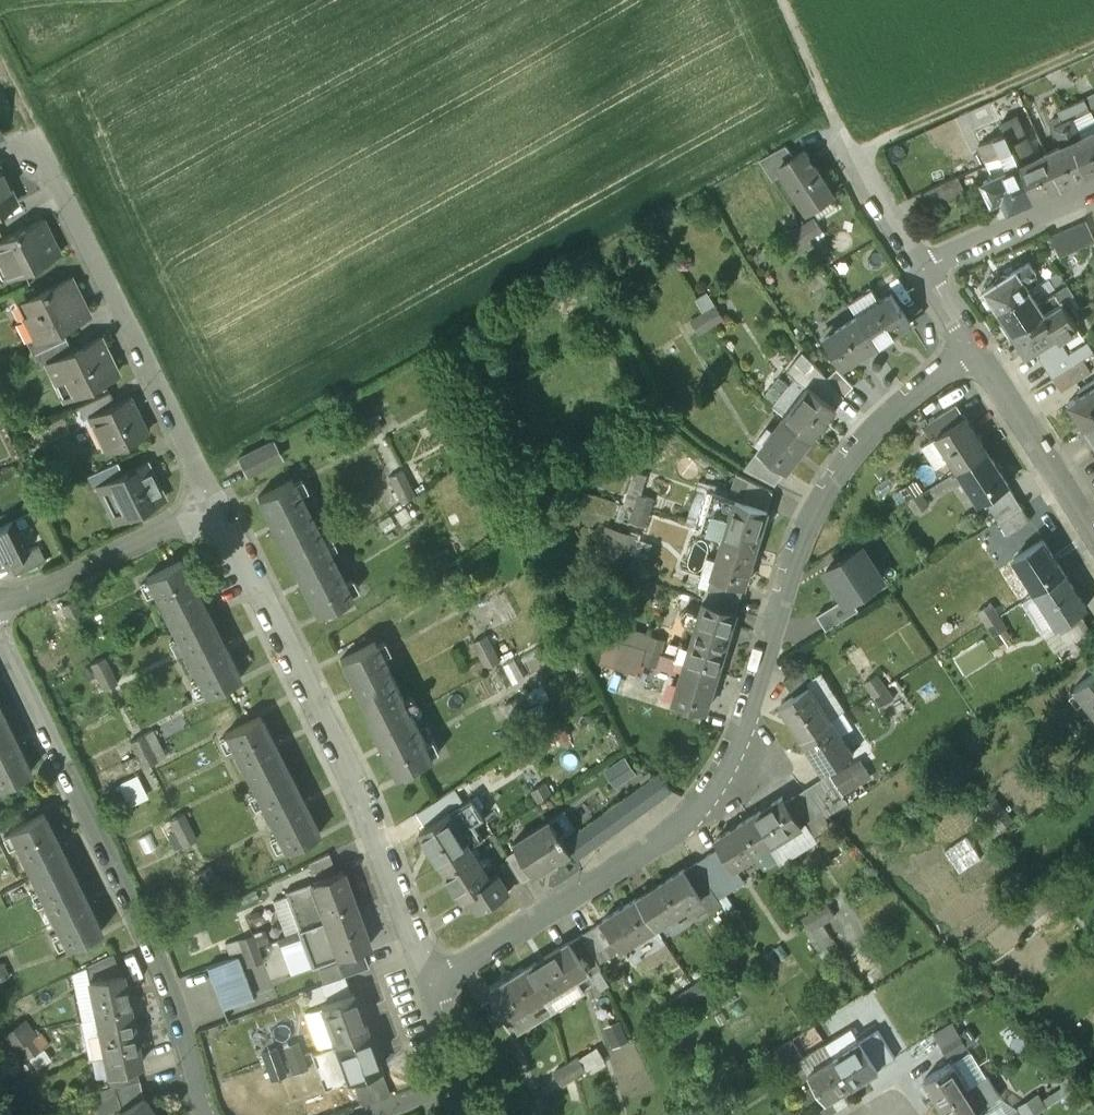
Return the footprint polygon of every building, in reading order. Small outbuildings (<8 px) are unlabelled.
[(1023,139),(1013,116),(1000,121),(1010,145),(1023,139)] [(1071,117),(1062,121),(1071,140),(1080,136),(1071,117)] [(1071,140),(1062,121),(1054,125),(1062,144),(1071,140)] [(1071,140),(1085,172),(1093,168),(1093,130),(1080,136),(1071,140)] [(1059,184),(1045,152),(1032,157),(1023,139),(1010,145),(1019,163),(1033,195),(1059,184)] [(1062,144),(1045,152),(1059,184),(1085,172),(1071,140),(1062,144)] [(786,145),(760,159),(772,179),(783,172),(779,166),(793,157),(786,145)] [(834,194),(805,149),(793,157),(779,166),(783,172),(808,211),(834,194)] [(1019,163),(982,180),(990,199),(1001,194),(1007,207),(1033,195),(1019,163)] [(17,202),(0,168),(0,210),(17,202)] [(956,177),(924,192),(931,205),(962,191),(956,177)] [(814,218),(802,226),(810,238),(821,231),(814,218)] [(0,239),(0,262),(1,262),(9,280),(59,256),(42,219),(3,237),(0,239)] [(1050,236),(1060,257),(1093,242),(1093,239),(1086,220),(1050,236)] [(810,238),(802,226),(790,233),(798,246),(810,238)] [(1014,269),(1006,275),(1001,274),(993,279),(991,284),(984,288),(998,309),(1028,290),(1021,281),(1033,273),(1027,263),(1015,271),(1014,269)] [(70,277),(28,298),(35,313),(24,318),(34,339),(35,340),(61,328),(90,314),(83,300),(82,301),(70,277)] [(1028,290),(998,309),(1005,320),(999,324),(1004,332),(1010,328),(1013,332),(1060,302),(1072,295),(1066,286),(1037,304),(1028,290)] [(892,293),(858,314),(876,342),(909,321),(892,293)] [(1060,302),(1013,332),(1025,352),(1034,346),(1039,347),(1045,343),(1046,339),(1055,334),(1062,337),(1076,328),(1060,302)] [(715,306),(703,314),(711,326),(723,319),(715,306)] [(703,314),(691,321),(699,334),(711,326),(703,314)] [(858,314),(824,335),(842,363),(876,342),(858,314)] [(61,328),(35,340),(34,339),(27,342),(33,355),(66,339),(61,328)] [(73,352),(47,364),(56,383),(63,379),(70,395),(117,372),(100,338),(73,352)] [(66,339),(33,355),(40,368),(47,364),(73,352),(66,339)] [(1060,342),(1038,356),(1052,378),(1074,364),(1060,342)] [(827,375),(813,361),(807,369),(795,360),(788,369),(795,375),(834,404),(844,392),(827,375)] [(1074,364),(1052,378),(1060,390),(1089,372),(1081,360),(1074,364)] [(836,365),(827,375),(844,392),(853,381),(836,365)] [(834,404),(795,375),(772,406),(784,415),(811,436),(834,404)] [(1068,402),(1084,427),(1093,420),(1093,386),(1068,402)] [(110,391),(79,406),(85,419),(94,415),(94,414),(117,404),(110,391)] [(117,404),(94,414),(94,415),(112,450),(146,433),(129,398),(117,404)] [(955,402),(927,421),(935,434),(964,415),(955,402)] [(784,415),(759,448),(786,469),(811,436),(784,415)] [(987,450),(964,415),(935,434),(936,435),(921,444),(936,466),(950,457),(958,469),(987,450)] [(375,417),(362,424),(369,436),(381,430),(375,417)] [(1084,427),(1093,443),(1093,420),(1084,427)] [(271,440),(238,458),(246,474),(280,457),(271,440)] [(1008,483),(987,450),(958,469),(979,502),(1008,483)] [(782,473),(756,452),(744,468),(774,483),(782,473)] [(147,463),(108,482),(124,515),(163,497),(147,463)] [(402,471),(389,477),(402,502),(415,496),(402,471)] [(772,490),(736,472),(728,496),(767,508),(772,490)] [(350,597),(291,480),(258,497),(317,613),(350,597)] [(913,480),(901,487),(909,500),(921,493),(913,480)] [(1011,490),(989,503),(1000,521),(1021,507),(1011,490)] [(728,496),(713,492),(701,529),(723,536),(756,546),(767,508),(728,496)] [(921,493),(909,500),(916,511),(928,504),(921,493)] [(653,499),(639,495),(635,509),(649,513),(653,499)] [(1021,507),(1000,521),(1008,534),(1030,520),(1021,507)] [(649,513),(635,509),(631,523),(644,527),(649,513)] [(10,561),(31,551),(15,518),(0,525),(0,566),(10,561)] [(630,560),(640,532),(611,522),(601,549),(630,560)] [(756,546),(723,536),(712,575),(744,585),(756,546)] [(1065,573),(1043,540),(1015,558),(1036,591),(1065,573)] [(31,551),(10,561),(16,574),(42,562),(46,559),(40,546),(31,551)] [(862,546),(826,569),(844,598),(846,601),(852,598),(882,579),(862,546)] [(456,578),(443,552),(430,558),(444,584),(456,578)] [(238,678),(179,563),(146,579),(205,695),(238,678)] [(1086,607),(1065,573),(1036,591),(1058,625),(1086,607)] [(844,598),(818,615),(827,629),(859,609),(852,598),(846,601),(844,598)] [(73,599),(60,606),(67,619),(79,612),(73,599)] [(700,613),(688,609),(685,610),(682,619),(684,622),(696,626),(685,662),(718,672),(737,609),(704,599),(700,613)] [(992,603),(979,611),(986,622),(999,614),(992,603)] [(999,614),(986,622),(994,635),(1007,627),(999,614)] [(1062,634),(1075,655),(1093,643),(1093,634),(1084,619),(1062,634)] [(500,662),(487,637),(474,643),(487,669),(500,662)] [(664,641),(650,637),(646,650),(660,654),(664,641)] [(374,643),(341,660),(400,776),(433,759),(374,643)] [(660,654),(646,650),(642,664),(655,669),(660,654)] [(116,683),(103,657),(90,664),(103,690),(116,683)] [(685,662),(673,700),(706,710),(718,672),(685,662)] [(1075,686),(1093,710),(1093,672),(1075,686)] [(886,686),(877,673),(865,680),(873,694),(886,686)] [(886,686),(873,694),(881,705),(893,698),(886,686)] [(810,687),(782,705),(803,738),(831,720),(810,687)] [(518,699),(505,706),(512,718),(525,712),(518,699)] [(0,712),(0,786),(30,771),(0,712)] [(318,833),(258,717),(226,734),(285,850),(318,833)] [(831,720),(803,738),(824,772),(853,754),(831,720)] [(156,761),(142,735),(130,741),(143,767),(156,761)] [(631,753),(609,768),(620,785),(642,771),(631,753)] [(973,768),(963,756),(952,765),(961,777),(973,768)] [(832,775),(843,794),(871,776),(859,758),(832,775)] [(659,774),(603,814),(616,831),(672,791),(659,774)] [(843,794),(832,775),(806,791),(823,812),(825,811),(827,815),(849,802),(843,794)] [(545,784),(532,792),(540,804),(553,796),(545,784)] [(455,789),(419,811),(426,823),(462,801),(455,789)] [(823,812),(806,791),(792,800),(807,822),(823,812)] [(1012,818),(994,796),(983,805),(1000,827),(1012,818)] [(801,826),(783,797),(749,818),(768,847),(801,826)] [(196,839),(183,813),(170,819),(183,845),(196,839)] [(471,846),(451,813),(422,831),(442,864),(471,846)] [(43,814),(10,831),(67,947),(101,930),(43,814)] [(603,814),(565,841),(578,859),(616,831),(603,814)] [(637,838),(654,825),(646,814),(628,827),(637,838)] [(768,847),(749,818),(715,840),(721,849),(734,869),(768,847)] [(551,819),(514,841),(518,848),(534,874),(571,852),(563,839),(564,838),(560,832),(559,832),(551,819)] [(950,846),(963,867),(985,854),(972,832),(950,846)] [(491,879),(471,846),(442,864),(464,898),(471,894),(479,908),(510,889),(500,874),(491,879)] [(518,848),(506,855),(522,881),(534,874),(518,848)] [(721,849),(696,864),(709,885),(734,869),(721,849)] [(328,854),(309,863),(313,874),(333,866),(328,854)] [(709,885),(696,864),(684,873),(701,899),(699,900),(711,917),(725,908),(709,885)] [(210,866),(197,873),(204,886),(217,879),(210,866)] [(1050,867),(1039,876),(1048,888),(1060,879),(1050,867)] [(684,873),(682,871),(638,899),(656,928),(699,900),(701,899),(684,873)] [(341,872),(285,893),(298,929),(354,908),(341,872)] [(1068,890),(1060,879),(1048,888),(1057,899),(1068,890)] [(638,899),(604,921),(622,949),(656,928),(638,899)] [(827,902),(815,909),(823,922),(835,915),(827,902)] [(354,908),(298,929),(312,966),(368,945),(354,908)] [(823,922),(815,909),(802,917),(811,930),(823,922)] [(604,948),(591,928),(581,935),(593,955),(604,948)] [(252,935),(226,944),(230,957),(237,955),(243,953),(257,948),(252,935)] [(593,955),(581,935),(569,942),(587,971),(590,976),(601,969),(599,964),(593,955)] [(569,942),(524,971),(542,1000),(587,971),(569,942)] [(868,946),(853,954),(864,976),(880,968),(868,946)] [(257,948),(243,953),(247,966),(262,962),(257,948)] [(112,953),(86,966),(89,982),(117,975),(112,953)] [(363,954),(338,964),(343,977),(368,968),(363,954)] [(252,997),(237,955),(230,957),(206,967),(221,1009),(252,997)] [(542,1000),(524,971),(490,992),(495,999),(508,1020),(509,1021),(542,1000)] [(117,975),(89,982),(97,1019),(130,1013),(123,974),(117,975)] [(343,977),(319,986),(325,1001),(348,992),(343,977)] [(705,979),(693,986),(701,1000),(713,992),(705,979)] [(693,986),(681,994),(689,1007),(701,1000),(693,986)] [(352,996),(320,1007),(334,1044),(365,1032),(352,996)] [(508,1020),(495,999),(483,1007),(496,1028),(508,1020)] [(852,1002),(815,1024),(821,1034),(858,1011),(852,1002)] [(130,1013),(97,1019),(98,1025),(83,1029),(90,1059),(105,1056),(109,1074),(135,1066),(141,1064),(130,1013)] [(25,1027),(12,1035),(20,1046),(32,1037),(25,1027)] [(895,1058),(878,1030),(867,1037),(884,1064),(895,1058)] [(365,1032),(334,1044),(347,1082),(351,1081),(379,1071),(365,1032)] [(961,1033),(942,1043),(949,1056),(968,1045),(961,1033)] [(32,1037),(20,1046),(29,1059),(41,1050),(32,1037)] [(806,1059),(793,1038),(776,1048),(792,1073),(806,1065),(803,1061),(806,1059)] [(860,1041),(835,1057),(852,1084),(877,1068),(860,1041)] [(806,1059),(803,1061),(806,1065),(810,1072),(835,1057),(828,1045),(806,1059)] [(276,1050),(262,1055),(266,1068),(281,1063),(276,1050)] [(852,1084),(835,1057),(810,1072),(827,1100),(852,1084)] [(578,1059),(567,1066),(574,1079),(586,1071),(578,1059)] [(968,1087),(952,1061),(925,1078),(940,1103),(968,1087)] [(281,1063),(266,1068),(271,1082),(285,1077),(281,1063)] [(135,1066),(109,1074),(112,1087),(114,1087),(138,1080),(135,1066)] [(574,1079),(567,1066),(554,1075),(562,1087),(574,1079)] [(379,1071),(351,1081),(360,1107),(389,1096),(379,1071)] [(138,1080),(114,1087),(118,1107),(141,1093),(138,1080)] [(940,1103),(947,1114),(979,1114),(983,1113),(968,1087),(940,1103)] [(118,1114),(155,1114),(144,1098),(118,1114)]
